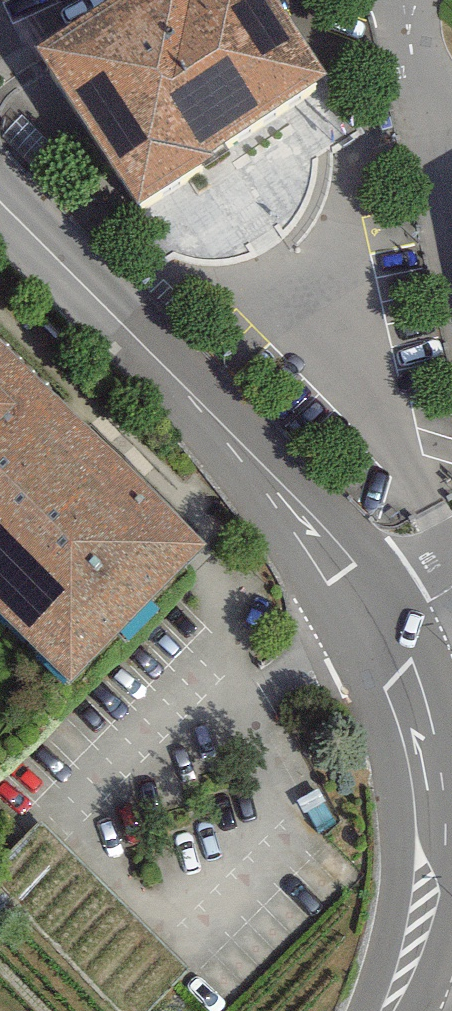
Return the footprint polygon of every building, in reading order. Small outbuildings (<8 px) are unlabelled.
[(34,0),(0,0),(0,19),(34,0)] [(142,207),(230,149),(329,86),(273,0),(137,0),(46,59),(142,207)] [(73,694),(205,559),(0,347),(0,622),(73,694)]
